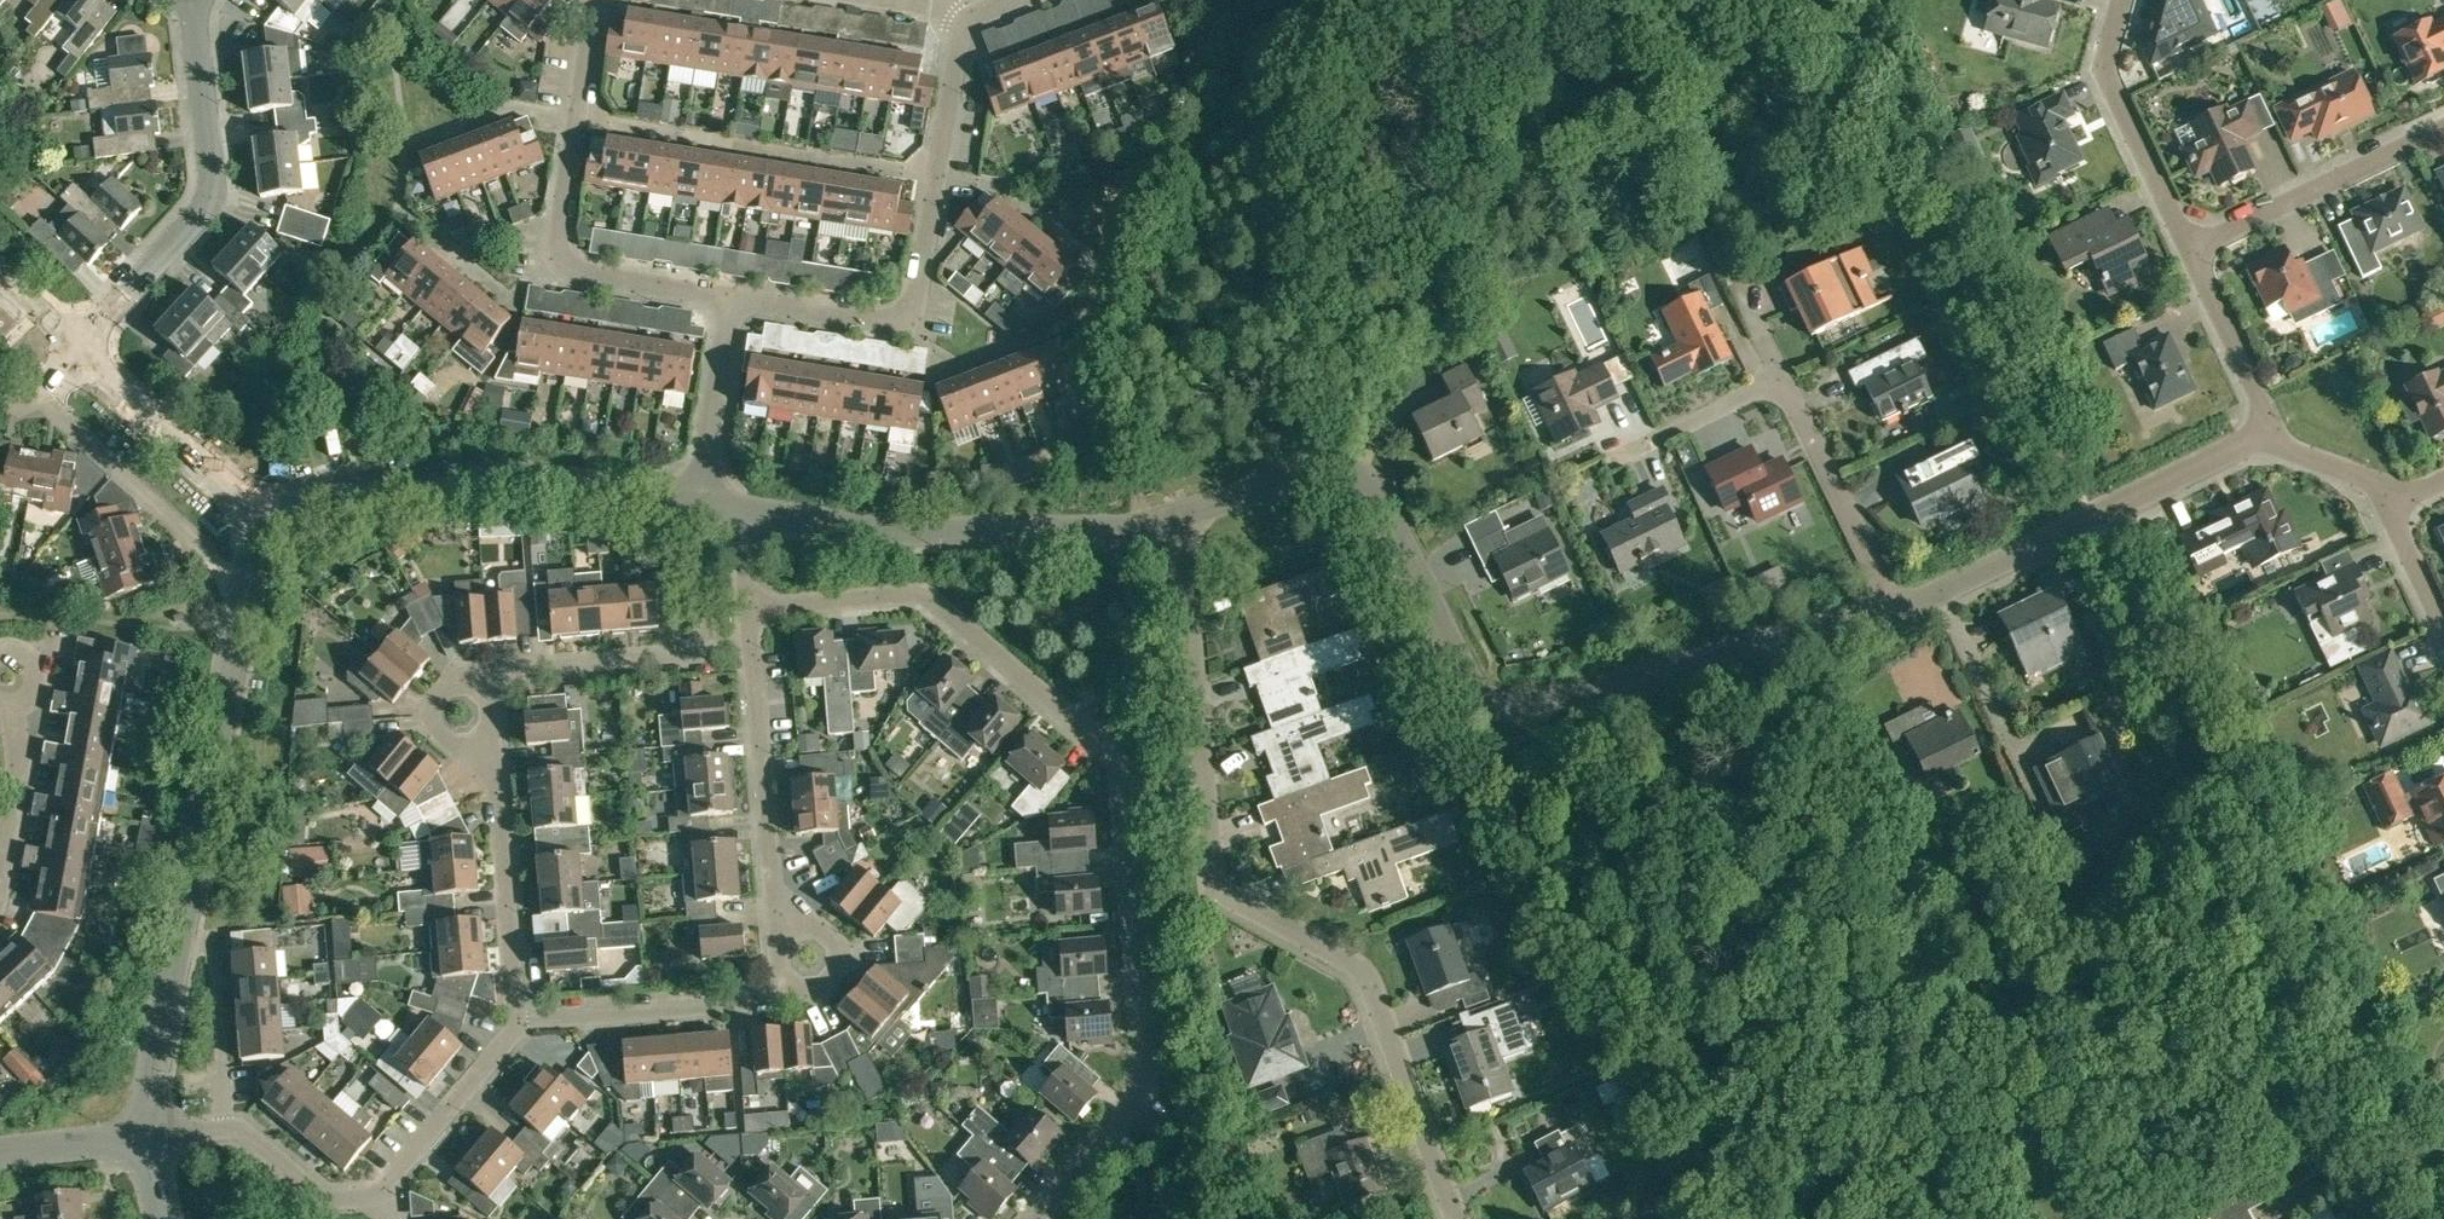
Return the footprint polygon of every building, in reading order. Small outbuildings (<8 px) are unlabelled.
[(56,12),(65,0),(27,0),(35,6),(26,19),(32,24),(26,32),(35,39),(56,12)] [(104,28),(90,17),(103,0),(65,0),(56,12),(78,29),(63,49),(70,54),(56,72),(64,78),(78,60),(79,61),(104,28)] [(264,26),(295,35),(304,24),(295,16),(308,0),(273,0),(280,6),(264,26)] [(522,0),(490,0),(489,1),(508,17),(522,0)] [(508,17),(500,27),(520,43),(528,33),(540,42),(569,7),(560,0),(522,0),(508,17)] [(746,10),(761,13),(763,2),(751,0),(748,0),(746,10)] [(1094,6),(1098,16),(1112,11),(1108,0),(1094,6)] [(2046,47),(2057,6),(2041,1),(2041,0),(1994,0),(1985,30),(2046,47)] [(2152,27),(2155,34),(2144,39),(2141,47),(2150,64),(2203,39),(2192,17),(2205,11),(2199,0),(2159,0),(2152,27)] [(2344,8),(2340,0),(2339,0),(2321,8),(2326,17),(2344,8)] [(696,13),(703,14),(711,15),(713,5),(697,2),(696,13)] [(1156,6),(1132,15),(1149,58),(1173,49),(1156,6)] [(796,7),(795,17),(810,20),(812,10),(796,7)] [(1044,14),(1048,23),(1062,18),(1059,8),(1044,14)] [(760,23),(761,13),(746,10),(744,21),(752,22),(760,23)] [(605,55),(645,61),(653,16),(628,12),(625,28),(610,25),(605,55)] [(845,15),(843,26),(859,28),(861,17),(845,15)] [(1126,67),(1149,58),(1132,15),(1109,24),(1126,67)] [(677,20),(653,16),(645,61),(670,65),(677,20)] [(795,17),(793,29),(809,31),(810,20),(795,17)] [(1062,18),(1048,23),(1052,34),(1066,28),(1062,18)] [(2394,38),(2415,83),(2421,81),(2426,84),(2431,84),(2442,79),(2443,76),(2443,19),(2432,25),(2430,21),(2411,30),(2394,38)] [(677,20),(670,65),(694,69),(701,24),(677,20)] [(752,22),(750,32),(743,77),(767,81),(775,36),(760,33),(760,23),(752,22)] [(442,23),(435,30),(443,37),(450,29),(442,23)] [(894,23),(892,33),(908,36),(910,26),(894,23)] [(726,28),(701,24),(694,69),(718,73),(726,28)] [(1109,24),(1086,32),(1107,88),(1131,80),(1126,67),(1109,24)] [(243,56),(247,84),(289,79),(285,51),(297,50),(295,35),(264,26),(267,53),(243,56)] [(841,36),(849,38),(857,39),(859,28),(843,26),(841,36)] [(998,31),(1001,41),(1016,35),(1012,26),(998,31)] [(750,32),(739,30),(726,28),(718,73),(743,77),(750,32)] [(1086,32),(1063,41),(1080,84),(1084,97),(1107,88),(1086,32)] [(908,36),(892,33),(890,45),(906,47),(908,36)] [(1020,45),(1016,35),(1001,41),(1005,51),(1020,45)] [(775,36),(767,81),(791,85),(799,40),(775,36)] [(90,111),(100,110),(114,108),(131,105),(129,88),(154,85),(150,53),(149,53),(149,54),(146,55),(144,37),(117,40),(119,58),(108,59),(112,88),(87,91),(90,111)] [(823,44),(799,40),(791,85),(816,89),(823,44)] [(1063,41),(1040,50),(1057,93),(1080,84),(1063,41)] [(848,48),(836,46),(823,44),(816,89),(840,93),(848,48)] [(872,51),(848,48),(840,93),(864,97),(872,51)] [(1040,50),(1017,59),(1033,102),(1057,93),(1040,50)] [(896,55),(872,51),(864,97),(889,101),(896,55)] [(889,101),(929,108),(934,78),(919,76),(922,60),(896,55),(889,101)] [(999,83),(985,88),(995,116),(1033,102),(1017,59),(993,68),(999,83)] [(486,63),(481,70),(490,78),(496,71),(486,63)] [(15,68),(9,75),(14,80),(20,73),(15,68)] [(2371,113),(2352,72),(2276,109),(2290,139),(2312,129),(2317,139),(2371,113)] [(305,120),(304,105),(303,98),(298,93),(290,93),(289,79),(247,84),(250,112),(274,109),(276,123),(305,120)] [(2015,117),(2023,133),(2036,162),(2027,166),(2037,186),(2056,176),(2054,172),(2080,160),(2068,134),(2065,135),(2058,121),(2071,115),(2062,95),(2015,117)] [(88,101),(70,102),(72,113),(89,111),(88,101)] [(114,108),(100,110),(103,138),(93,139),(95,159),(137,154),(135,135),(159,132),(156,101),(154,101),(154,102),(131,105),(114,108)] [(664,102),(661,121),(678,124),(681,105),(664,102)] [(2259,130),(2246,103),(2222,115),(2220,109),(2189,124),(2198,141),(2182,149),(2195,176),(2210,169),(2219,186),(2254,169),(2239,140),(2259,130)] [(527,116),(489,131),(505,174),(543,159),(532,131),(527,116)] [(253,140),(257,169),(299,164),(297,149),(310,140),(310,134),(317,133),(315,119),(305,120),(276,123),(277,138),(253,140)] [(1132,119),(1122,123),(1125,131),(1135,127),(1132,119)] [(752,122),(749,138),(757,139),(760,123),(752,122)] [(489,131),(466,139),(482,183),(505,174),(489,131)] [(883,138),(860,134),(857,153),(880,157),(883,138)] [(466,139),(443,148),(459,191),(482,183),(466,139)] [(624,189),(632,143),(607,139),(604,155),(589,153),(584,182),(624,189)] [(656,147),(632,143),(624,189),(649,193),(656,147)] [(681,151),(656,147),(649,193),(673,197),(681,151)] [(90,148),(74,150),(75,161),(91,159),(90,148)] [(419,157),(435,201),(459,191),(443,148),(419,157)] [(673,197),(698,201),(705,155),(681,151),(673,197)] [(730,159),(705,155),(698,201),(722,205),(730,159)] [(731,206),(746,209),(754,163),(730,159),(722,205),(720,216),(730,218),(731,206)] [(746,209),(762,211),(760,224),(769,225),(771,212),(778,167),(754,163),(746,209)] [(299,164),(257,169),(260,197),(302,192),(299,164)] [(795,216),(802,171),(778,167),(771,212),(769,225),(778,226),(780,214),(795,216)] [(2435,173),(2443,192),(2443,169),(2435,173)] [(827,175),(802,171),(795,216),(819,220),(827,175)] [(851,179),(827,175),(819,220),(844,224),(851,179)] [(60,198),(67,205),(78,215),(78,214),(91,226),(92,225),(103,213),(121,230),(143,206),(142,205),(141,206),(111,178),(92,200),(73,183),(60,198)] [(868,228),(875,182),(851,179),(844,224),(868,228)] [(901,187),(875,182),(868,228),(908,235),(913,205),(898,203),(901,187)] [(2421,228),(2403,189),(2352,213),(2363,234),(2345,243),(2362,278),(2381,269),(2373,252),(2421,228)] [(0,200),(0,204),(8,211),(16,201),(6,193),(0,200)] [(986,252),(1016,216),(996,200),(985,213),(974,203),(955,227),(986,252)] [(528,204),(518,208),(523,221),(533,218),(528,204)] [(78,215),(67,205),(48,225),(41,219),(27,233),(58,262),(71,248),(89,265),(111,241),(110,240),(109,241),(92,225),(91,226),(78,214),(78,215)] [(285,206),(281,219),(326,234),(330,220),(285,206)] [(512,225),(523,221),(518,208),(507,212),(512,225)] [(1035,232),(1016,216),(986,252),(1006,268),(1035,232)] [(2098,234),(2090,218),(2049,237),(2065,271),(2091,258),(2109,295),(2134,284),(2126,267),(2144,259),(2126,221),(2098,234)] [(326,234),(281,219),(276,233),(321,248),(326,234)] [(482,221),(472,225),(477,239),(487,236),(482,221)] [(592,241),(593,230),(588,229),(589,224),(582,223),(580,235),(582,240),(592,241)] [(231,246),(263,275),(282,254),(251,225),(231,246)] [(461,229),(467,243),(477,239),(472,225),(461,229)] [(610,232),(608,243),(624,246),(625,235),(610,232)] [(1054,247),(1035,232),(1006,268),(1025,283),(1054,247)] [(404,293),(433,257),(413,241),(411,244),(399,233),(366,273),(378,283),(384,277),(404,293)] [(742,234),(739,251),(753,253),(756,236),(742,234)] [(2024,234),(2016,239),(2022,251),(2030,246),(2024,234)] [(658,240),(656,251),(672,253),(674,242),(658,240)] [(790,244),(788,261),(801,263),(804,242),(791,240),(790,244)] [(608,243),(606,254),(622,257),(624,246),(608,243)] [(230,284),(220,294),(243,314),(252,304),(244,296),(263,275),(231,246),(212,267),(230,284)] [(1892,299),(1890,295),(1878,301),(1865,275),(1873,272),(1862,250),(1867,247),(1867,246),(1779,288),(1790,312),(1798,308),(1812,337),(1892,299)] [(2342,303),(2320,256),(2304,264),(2304,263),(2294,268),(2283,246),(2267,254),(2269,258),(2248,268),(2267,308),(2282,301),(2288,313),(2309,302),(2315,315),(2342,303)] [(1054,247),(1025,283),(1045,300),(1056,309),(1071,290),(1060,281),(1074,264),(1054,247)] [(707,248),(705,259),(720,261),(722,250),(707,248)] [(656,251),(655,262),(670,264),(672,253),(656,251)] [(757,256),(755,266),(770,269),(772,259),(757,256)] [(404,293),(423,309),(452,273),(433,257),(404,293)] [(720,261),(705,259),(703,270),(719,272),(720,261)] [(888,261),(886,275),(901,278),(904,263),(888,261)] [(805,263),(803,274),(819,276),(820,266),(805,263)] [(768,280),(770,269),(755,266),(753,277),(768,280)] [(853,271),(851,283),(867,285),(869,273),(853,271)] [(442,324),(471,288),(452,273),(423,309),(442,324)] [(803,274),(801,285),(817,287),(819,276),(803,274)] [(954,292),(964,280),(956,274),(946,286),(954,292)] [(973,287),(964,280),(954,292),(963,299),(973,287)] [(867,285),(851,283),(850,293),(865,296),(867,285)] [(214,346),(233,325),(240,332),(250,321),(243,314),(220,294),(211,305),(193,288),(174,309),(214,346)] [(442,324),(461,340),(490,304),(471,288),(442,324)] [(1695,378),(1732,360),(1712,319),(1727,313),(1715,288),(1663,313),(1680,346),(1652,360),(1666,388),(1693,375),(1695,378)] [(559,307),(561,295),(545,292),(543,304),(559,307)] [(607,314),(609,304),(594,301),(592,311),(607,314)] [(2427,311),(2436,328),(2443,324),(2443,302),(2427,311)] [(490,304),(461,340),(452,351),(481,375),(494,359),(485,351),(510,320),(490,304)] [(557,317),(559,307),(543,304),(541,315),(557,317)] [(984,316),(992,323),(1002,311),(994,305),(984,316)] [(365,322),(357,315),(348,308),(339,320),(356,334),(365,322)] [(642,308),(641,319),(656,322),(658,311),(642,308)] [(197,364),(213,347),(214,346),(174,309),(154,330),(172,347),(163,357),(185,378),(197,364)] [(606,325),(607,314),(592,311),(590,322),(606,325)] [(1025,331),(1002,311),(992,323),(1001,331),(1009,337),(1025,331)] [(654,332),(656,322),(641,319),(639,330),(654,332)] [(515,368),(540,372),(547,326),(522,322),(515,368)] [(540,372),(564,376),(572,330),(547,326),(540,372)] [(688,338),(703,340),(705,329),(690,327),(688,338)] [(2144,346),(2135,328),(2102,343),(2115,370),(2131,362),(2154,409),(2194,390),(2168,335),(2144,346)] [(596,334),(572,330),(564,376),(589,380),(596,334)] [(589,380),(613,384),(620,338),(596,334),(589,380)] [(812,346),(814,336),(798,334),(797,344),(812,346)] [(743,405),(769,409),(776,363),(761,361),(764,339),(748,336),(746,347),(742,373),(748,374),(743,405)] [(645,342),(620,338),(613,384),(637,388),(645,342)] [(375,351),(383,357),(393,345),(385,339),(375,351)] [(1916,363),(1927,358),(1918,340),(1848,373),(1857,392),(1870,386),(1886,421),(1901,413),(1904,418),(1909,416),(1907,412),(1933,399),(1916,363)] [(845,352),(861,355),(863,344),(847,341),(845,352)] [(637,388),(662,392),(669,346),(645,342),(637,388)] [(811,357),(812,346),(797,344),(795,355),(811,357)] [(393,345),(383,357),(392,365),(402,353),(393,345)] [(1069,388),(1061,367),(1052,345),(1028,354),(1045,397),(1069,388)] [(669,346),(662,392),(687,396),(694,350),(669,346)] [(896,350),(894,360),(910,362),(912,352),(896,350)] [(859,366),(861,355),(845,352),(844,363),(859,366)] [(1030,403),(1045,397),(1028,354),(1005,362),(1022,406),(1025,415),(1033,412),(1030,403)] [(2285,361),(2285,368),(2289,373),(2297,373),(2302,368),(2302,361),(2297,356),(2290,356),(2285,361)] [(1624,357),(1602,367),(1612,388),(1635,377),(1624,357)] [(908,373),(910,362),(894,360),(893,371),(908,373)] [(998,415),(1022,406),(1005,362),(982,371),(998,415)] [(791,422),(793,413),(800,367),(776,363),(769,409),(767,418),(791,422)] [(1487,411),(1484,404),(1465,366),(1441,378),(1451,399),(1411,419),(1433,463),(1482,438),(1472,418),(1487,411)] [(793,413),(817,417),(825,371),(800,367),(793,413)] [(1612,388),(1602,367),(1577,380),(1574,375),(1534,394),(1559,445),(1582,434),(1580,428),(1592,421),(1588,413),(1617,399),(1612,388)] [(825,371),(817,417),(842,421),(849,375),(825,371)] [(959,380),(975,423),(998,415),(982,371),(959,380)] [(2422,419),(2431,438),(2443,432),(2443,371),(2437,375),(2436,372),(2406,387),(2422,419)] [(410,385),(418,392),(428,380),(420,373),(410,385)] [(842,421),(866,425),(873,379),(849,375),(842,421)] [(316,398),(330,395),(325,378),(311,382),(316,398)] [(866,425),(890,429),(898,383),(873,379),(866,425)] [(418,392),(427,400),(437,388),(428,380),(418,392)] [(951,432),(975,423),(959,380),(935,389),(951,432)] [(923,387),(898,383),(890,429),(915,433),(923,387)] [(485,385),(483,404),(502,407),(505,388),(485,385)] [(474,387),(461,411),(470,416),(482,391),(474,387)] [(1995,404),(1969,417),(1975,429),(1985,425),(1997,419),(2001,417),(1995,404)] [(1920,414),(1908,420),(1915,433),(1927,426),(1920,414)] [(583,420),(581,433),(594,435),(595,435),(597,421),(596,421),(583,420)] [(629,429),(619,429),(618,439),(628,440),(629,429)] [(1057,434),(1068,459),(1078,455),(1068,430),(1057,434)] [(12,445),(0,443),(0,502),(13,504),(14,498),(29,501),(38,453),(24,451),(25,445),(13,443),(12,445)] [(1924,463),(1897,476),(1905,492),(1923,527),(1980,499),(1964,467),(1979,459),(1971,444),(1956,451),(1955,448),(1924,463)] [(70,514),(73,494),(80,457),(66,455),(66,452),(55,450),(54,456),(38,453),(29,501),(44,503),(43,509),(70,514)] [(1045,468),(1055,464),(1049,450),(1040,453),(1045,468)] [(1758,524),(1801,504),(1781,462),(1760,472),(1750,450),(1707,471),(1727,513),(1748,503),(1758,524)] [(1034,472),(1045,468),(1040,453),(1029,457),(1034,472)] [(981,482),(992,482),(992,466),(981,466),(981,482)] [(992,482),(1003,482),(1003,466),(992,466),(992,482)] [(1549,491),(1535,496),(1541,512),(1555,506),(1549,491)] [(1656,560),(1684,546),(1671,519),(1676,516),(1663,491),(1631,507),(1638,521),(1604,538),(1622,574),(1655,558),(1656,560)] [(2182,542),(2195,568),(2246,544),(2254,561),(2273,552),(2276,557),(2296,547),(2282,517),(2276,519),(2264,494),(2216,517),(2219,524),(2182,542)] [(98,558),(143,543),(138,529),(144,527),(135,501),(78,521),(86,546),(93,544),(98,558)] [(546,530),(530,531),(531,546),(547,544),(546,530)] [(1505,530),(1474,545),(1489,578),(1503,571),(1517,600),(1569,575),(1548,533),(1515,549),(1505,530)] [(607,538),(597,539),(598,554),(609,553),(607,538)] [(598,554),(597,539),(586,540),(588,555),(598,554)] [(143,543),(98,558),(78,565),(85,587),(90,589),(100,585),(105,599),(162,580),(153,554),(147,556),(143,543)] [(2326,577),(2294,592),(2310,625),(2323,619),(2332,639),(2319,645),(2330,668),(2367,650),(2356,627),(2371,620),(2362,600),(2370,597),(2354,564),(2326,577)] [(1333,566),(1235,602),(1241,621),(1251,617),(1255,629),(1252,630),(1263,663),(1304,647),(1291,609),(1327,596),(1329,600),(1344,594),(1333,566)] [(500,591),(483,592),(488,642),(516,640),(514,615),(528,614),(525,571),(503,573),(499,577),(500,591)] [(2046,595),(2002,616),(2012,637),(2010,638),(2010,640),(2016,637),(2021,648),(2015,650),(2028,678),(2038,674),(2068,659),(2067,655),(2081,648),(2065,614),(2068,612),(2060,597),(2074,591),(2064,571),(2040,582),(2046,595)] [(549,594),(548,582),(547,572),(533,573),(536,614),(550,613),(552,637),(579,634),(576,592),(549,594)] [(628,588),(631,630),(658,628),(656,604),(670,602),(668,572),(653,574),(654,585),(628,588)] [(574,576),(576,592),(579,634),(605,632),(602,590),(600,573),(574,576)] [(47,578),(33,583),(40,602),(54,597),(47,578)] [(628,588),(602,590),(605,632),(631,630),(628,588)] [(430,593),(417,600),(433,631),(446,624),(443,618),(457,617),(459,644),(488,642),(483,592),(455,595),(455,600),(435,602),(430,593)] [(55,598),(53,601),(54,606),(58,608),(62,607),(65,603),(64,599),(60,596),(55,598)] [(417,600),(404,607),(420,637),(433,631),(417,600)] [(1382,620),(1371,624),(1376,638),(1387,634),(1382,620)] [(391,628),(373,650),(411,682),(429,660),(391,628)] [(1275,730),(1319,714),(1313,698),(1311,698),(1304,678),(1358,658),(1355,652),(1365,648),(1358,628),(1304,647),(1263,663),(1243,670),(1250,690),(1263,685),(1268,698),(1264,700),(1275,730)] [(860,632),(860,639),(861,648),(846,649),(850,694),(875,692),(874,670),(905,667),(902,634),(867,637),(867,632),(860,632)] [(832,651),(831,642),(830,635),(796,638),(800,680),(823,678),(828,735),(854,733),(850,694),(846,649),(832,651)] [(131,676),(135,649),(94,642),(91,658),(74,655),(72,666),(77,667),(75,681),(121,689),(124,675),(131,676)] [(411,682),(373,650),(372,650),(378,655),(370,664),(363,658),(356,660),(349,664),(347,670),(346,677),(373,700),(381,695),(392,704),(411,682)] [(2373,726),(2372,726),(2374,730),(2374,729),(2381,744),(2429,721),(2414,688),(2404,693),(2400,685),(2404,684),(2389,654),(2361,667),(2379,705),(2366,711),(2373,726)] [(916,690),(918,691),(908,703),(908,712),(920,722),(918,724),(937,741),(971,702),(959,692),(970,679),(959,670),(959,667),(950,659),(947,660),(944,658),(916,690)] [(117,715),(121,689),(75,681),(72,697),(53,693),(51,703),(117,715)] [(680,703),(682,718),(669,720),(670,732),(661,732),(662,748),(702,745),(701,731),(725,729),(725,727),(730,727),(728,704),(723,705),(722,699),(702,701),(701,684),(680,686),(680,703)] [(551,743),(552,757),(582,755),(585,755),(584,750),(581,710),(566,711),(565,695),(528,699),(529,716),(524,716),(527,745),(551,743)] [(1270,781),(1278,801),(1327,784),(1313,746),(1370,725),(1366,714),(1376,710),(1370,695),(1319,714),(1275,730),(1251,739),(1257,756),(1269,752),(1278,778),(1270,781)] [(937,741),(957,757),(961,761),(977,742),(991,753),(1018,720),(992,698),(982,711),(971,702),(937,741)] [(117,715),(51,703),(48,715),(68,719),(66,732),(112,741),(117,715)] [(328,709),(329,724),(343,723),(373,720),(371,706),(328,709)] [(157,708),(155,719),(169,722),(171,711),(157,708)] [(1928,782),(1979,756),(1958,713),(1926,728),(1918,711),(1885,727),(1893,745),(1906,738),(1928,782)] [(373,720),(343,723),(329,724),(330,738),(344,737),(374,735),(373,720)] [(107,767),(112,741),(66,732),(63,748),(43,745),(41,755),(107,767)] [(869,732),(854,733),(855,752),(870,751),(869,732)] [(1025,819),(1041,813),(1069,779),(1058,769),(1062,764),(1035,742),(1038,738),(1033,733),(1008,763),(1032,783),(1011,808),(1025,819)] [(372,745),(359,760),(368,766),(355,781),(377,800),(389,785),(417,752),(395,734),(380,751),(372,745)] [(796,737),(797,743),(797,754),(820,752),(819,735),(796,737)] [(2110,814),(2130,805),(2098,738),(2076,748),(2076,750),(2067,754),(2070,759),(2059,765),(2056,759),(2034,770),(2066,836),(2086,826),(2077,809),(2101,797),(2110,814)] [(676,790),(730,785),(734,785),(732,758),(727,758),(727,757),(703,759),(702,745),(662,748),(663,763),(673,762),(676,790)] [(420,756),(417,752),(389,785),(401,795),(393,804),(403,812),(442,766),(424,751),(420,756)] [(56,784),(103,792),(107,767),(41,755),(39,767),(58,770),(56,784)] [(529,773),(532,802),(574,798),(571,770),(583,769),(582,755),(552,757),(553,771),(529,773)] [(791,782),(793,809),(835,805),(833,778),(851,777),(853,775),(852,763),(850,760),(844,761),(844,762),(814,765),(815,780),(791,782)] [(1426,763),(1406,771),(1414,791),(1434,783),(1426,763)] [(1311,862),(1331,854),(1323,833),(1321,833),(1315,817),(1366,799),(1362,788),(1371,785),(1365,770),(1327,784),(1278,801),(1258,808),(1265,827),(1279,822),(1288,847),(1274,852),(1282,872),(1311,862)] [(2402,798),(2391,774),(2365,787),(2385,829),(2420,812),(2436,846),(2443,842),(2443,778),(2402,798)] [(98,818),(103,792),(56,784),(53,800),(33,796),(32,806),(98,818)] [(732,814),(732,812),(737,812),(734,785),(730,785),(676,790),(678,818),(668,819),(670,833),(679,833),(709,830),(708,816),(732,814)] [(416,808),(423,821),(454,805),(447,792),(416,808)] [(576,826),(574,798),(532,802),(534,830),(558,828),(559,842),(589,840),(588,825),(576,826)] [(935,798),(921,814),(937,828),(951,812),(935,798)] [(1475,802),(1331,854),(1311,862),(1318,881),(1346,871),(1349,879),(1359,876),(1371,910),(1382,906),(1383,908),(1405,900),(1392,864),(1410,858),(1409,856),(1438,845),(1439,850),(1460,842),(1451,818),(1462,815),(1461,811),(1476,806),(1475,802)] [(796,836),(822,833),(824,846),(812,852),(819,865),(845,851),(857,846),(849,832),(848,830),(845,804),(835,805),(793,809),(796,836)] [(460,818),(454,805),(423,821),(409,827),(414,837),(424,831),(423,830),(426,828),(429,833),(460,818)] [(47,836),(94,844),(98,818),(32,806),(29,819),(49,822),(47,836)] [(290,808),(290,821),(306,822),(307,809),(290,808)] [(1017,871),(1035,869),(1079,865),(1078,850),(1094,848),(1091,810),(1069,812),(1070,817),(1049,818),(1051,842),(1014,845),(1017,871)] [(144,812),(142,821),(152,823),(154,813),(144,812)] [(635,823),(636,834),(652,833),(651,821),(635,823)] [(871,826),(858,832),(863,841),(875,836),(871,826)] [(710,844),(709,830),(679,833),(680,847),(692,846),(695,874),(737,870),(734,842),(710,844)] [(89,870),(94,844),(47,836),(44,853),(24,849),(22,858),(89,870)] [(475,865),(473,838),(419,842),(420,856),(431,855),(433,869),(475,865)] [(536,858),(539,887),(581,883),(579,855),(591,854),(589,840),(559,842),(561,856),(536,858)] [(291,876),(316,874),(329,873),(327,847),(314,848),(290,850),(290,844),(285,844),(281,880),(291,876)] [(961,873),(975,872),(973,848),(959,855),(961,873)] [(845,851),(819,865),(825,878),(852,864),(845,851)] [(41,874),(38,888),(84,896),(89,870),(22,858),(20,870),(41,874)] [(405,912),(415,911),(424,911),(454,908),(453,894),(477,892),(475,865),(433,869),(421,870),(422,889),(398,891),(400,913),(405,912)] [(1081,879),(1079,865),(1035,869),(1037,894),(1055,892),(1057,915),(1099,912),(1096,878),(1081,879)] [(879,887),(857,869),(829,901),(851,919),(879,887)] [(685,903),(686,917),(716,915),(715,901),(739,899),(737,870),(695,874),(697,902),(685,903)] [(973,874),(961,875),(963,893),(975,891),(973,874)] [(2433,880),(2440,896),(2443,894),(2443,896),(2443,875),(2433,880)] [(565,913),(567,927),(601,924),(599,898),(597,898),(596,882),(581,883),(539,887),(541,915),(565,913)] [(310,883),(281,886),(284,914),(313,912),(310,883)] [(890,896),(879,887),(851,919),(873,938),(887,921),(899,931),(910,930),(928,908),(915,897),(914,889),(908,884),(900,885),(890,896)] [(33,916),(27,927),(67,949),(79,923),(84,896),(38,888),(33,916)] [(133,889),(131,901),(143,903),(145,891),(133,889)] [(430,925),(432,952),(482,947),(480,920),(455,922),(454,908),(424,911),(415,911),(405,912),(406,927),(430,925)] [(130,914),(128,929),(138,931),(140,916),(130,914)] [(717,929),(716,915),(686,917),(687,932),(699,931),(702,960),(744,956),(741,927),(717,929)] [(634,921),(601,924),(567,927),(568,942),(544,944),(546,973),(588,969),(587,955),(592,955),(596,949),(595,939),(610,938),(631,943),(636,943),(634,921)] [(895,951),(925,949),(937,948),(936,926),(923,927),(924,934),(894,937),(895,951)] [(1452,987),(1457,1001),(1488,990),(1481,972),(1467,977),(1449,926),(1407,941),(1415,965),(1412,966),(1417,979),(1420,978),(1427,996),(1452,987)] [(53,975),(67,949),(27,927),(19,940),(1,957),(34,992),(53,975)] [(275,951),(272,952),(270,930),(240,932),(242,954),(232,955),(235,982),(277,978),(275,951)] [(1046,994),(1090,990),(1089,976),(1105,974),(1103,958),(1106,957),(1105,947),(1102,945),(1102,941),(1059,944),(1061,967),(1044,969),(1046,994)] [(471,995),(470,975),(484,974),(482,947),(432,952),(435,979),(437,978),(431,997),(439,1000),(467,1009),(471,995)] [(937,948),(925,949),(895,951),(896,966),(891,966),(884,976),(876,968),(857,990),(895,1022),(914,1001),(919,1000),(925,993),(929,993),(929,989),(935,982),(933,976),(939,976),(949,966),(947,947),(937,948)] [(15,1010),(34,992),(1,957),(0,958),(0,994),(15,1010)] [(313,965),(314,975),(329,974),(328,963),(313,965)] [(624,981),(625,991),(646,989),(644,965),(636,966),(624,981)] [(330,984),(329,974),(314,975),(315,986),(330,984)] [(600,977),(580,979),(581,992),(602,991),(600,977)] [(279,1004),(277,978),(235,982),(237,1008),(279,1004)] [(968,981),(969,1001),(984,999),(982,980),(968,981)] [(869,1053),(895,1022),(857,990),(856,992),(852,989),(836,1008),(840,1011),(839,1012),(853,1023),(846,1031),(833,1038),(851,1071),(847,1064),(869,1053)] [(1272,989),(1224,1007),(1245,1064),(1241,1066),(1247,1083),(1278,1072),(1304,1063),(1299,1046),(1292,1027),(1287,1029),(1272,989)] [(1107,1004),(1101,1004),(1091,1005),(1090,990),(1046,994),(1048,1019),(1066,1018),(1068,1041),(1088,1039),(1089,1044),(1110,1043),(1110,1036),(1112,1034),(1111,1024),(1108,1022),(1107,1004)] [(15,1010),(0,994),(0,1023),(15,1010)] [(462,1023),(467,1009),(439,1000),(434,1014),(462,1023)] [(994,1030),(992,1000),(973,1001),(974,1021),(975,1030),(994,1030)] [(279,1004),(237,1008),(239,1034),(281,1030),(279,1004)] [(1528,1050),(1526,1044),(1519,1026),(1516,1027),(1508,1006),(1472,1019),(1469,1013),(1460,1016),(1470,1043),(1448,1051),(1468,1110),(1513,1094),(1501,1059),(1528,1050)] [(338,1025),(337,1014),(322,1015),(323,1026),(338,1025)] [(411,1041),(443,1068),(461,1047),(429,1020),(411,1041)] [(783,1029),(780,1030),(785,1072),(785,1079),(814,1077),(813,1069),(832,1068),(838,1078),(851,1071),(833,1038),(820,1044),(810,1045),(809,1027),(808,1027),(807,1022),(782,1024),(783,1029)] [(323,1026),(324,1042),(339,1034),(338,1025),(323,1026)] [(284,1057),(281,1030),(239,1034),(241,1060),(284,1057)] [(392,1045),(385,1053),(375,1065),(398,1084),(407,1073),(426,1089),(443,1068),(411,1041),(398,1030),(388,1042),(392,1045)] [(785,1079),(785,1072),(780,1030),(752,1032),(754,1056),(740,1057),(743,1097),(763,1095),(770,1087),(769,1080),(785,1079)] [(973,1031),(965,1041),(976,1050),(981,1043),(980,1036),(973,1031)] [(339,1034),(324,1042),(339,1054),(349,1043),(340,1036),(339,1034)] [(733,1091),(732,1076),(728,1034),(701,1036),(705,1078),(706,1093),(733,1091)] [(679,1081),(705,1078),(701,1036),(675,1039),(679,1081)] [(679,1081),(675,1039),(649,1041),(653,1083),(679,1081)] [(654,1098),(653,1083),(649,1041),(622,1043),(623,1050),(609,1052),(611,1086),(623,1101),(654,1098)] [(357,1050),(349,1043),(339,1054),(347,1061),(357,1050)] [(1092,1075),(1098,1080),(1099,1079),(1059,1045),(1042,1065),(1055,1077),(1041,1094),(1073,1121),(1095,1095),(1083,1085),(1092,1075)] [(598,1071),(591,1051),(578,1066),(592,1078),(598,1071)] [(38,1052),(31,1059),(38,1067),(46,1060),(38,1052)] [(1605,1080),(1620,1074),(1613,1055),(1598,1061),(1605,1080)] [(28,1078),(36,1071),(26,1060),(13,1072),(24,1083),(28,1078)] [(527,1088),(559,1115),(568,1123),(595,1091),(572,1072),(563,1083),(544,1067),(542,1069),(537,1065),(522,1083),(527,1088)] [(283,1120),(311,1088),(290,1070),(263,1103),(283,1120)] [(368,1085),(376,1092),(386,1080),(378,1073),(368,1085)] [(1604,1106),(1628,1096),(1620,1078),(1596,1088),(1604,1106)] [(943,1079),(930,1079),(932,1099),(944,1098),(943,1079)] [(394,1087),(386,1080),(376,1092),(384,1098),(394,1105),(396,1103),(400,1107),(408,1098),(394,1087)] [(1282,1085),(1239,1100),(1246,1121),(1289,1105),(1282,1085)] [(331,1104),(311,1088),(283,1120),(303,1137),(331,1104)] [(558,1149),(551,1143),(542,1135),(559,1115),(527,1088),(509,1109),(528,1124),(519,1135),(542,1154),(549,1160),(558,1149)] [(918,1089),(909,1101),(922,1111),(931,1100),(918,1089)] [(351,1121),(331,1104),(303,1137),(323,1154),(351,1121)] [(1021,1158),(1028,1164),(1029,1165),(1043,1150),(1047,1153),(1061,1136),(1026,1107),(1020,1107),(1012,1117),(1013,1123),(1017,1127),(1011,1135),(977,1107),(961,1126),(972,1136),(1012,1169),(1021,1158)] [(1317,1107),(1304,1112),(1308,1123),(1321,1118),(1317,1107)] [(359,1153),(363,1156),(375,1142),(371,1139),(362,1131),(372,1119),(361,1110),(351,1121),(323,1154),(344,1171),(359,1153)] [(725,1129),(736,1128),(735,1113),(724,1114),(725,1129)] [(789,1113),(768,1115),(769,1132),(790,1130),(789,1113)] [(693,1116),(682,1117),(684,1132),(694,1131),(693,1116)] [(673,1133),(684,1132),(682,1117),(672,1118),(673,1133)] [(475,1149),(473,1151),(505,1178),(515,1167),(524,1175),(532,1165),(540,1171),(549,1160),(542,1154),(519,1135),(510,1145),(491,1130),(489,1132),(484,1127),(469,1145),(475,1149)] [(1582,1165),(1595,1158),(1578,1127),(1560,1137),(1568,1152),(1527,1173),(1547,1211),(1593,1186),(1582,1165)] [(1345,1206),(1386,1191),(1368,1139),(1340,1149),(1334,1133),(1297,1146),(1309,1180),(1333,1172),(1345,1206)] [(1012,1169),(972,1136),(956,1156),(975,1172),(960,1189),(976,1203),(973,1207),(988,1218),(991,1218),(996,1213),(999,1214),(1005,1206),(1004,1203),(1014,1191),(1002,1181),(1012,1169)] [(634,1161),(645,1147),(642,1144),(627,1146),(623,1151),(634,1161)] [(488,1199),(505,1178),(473,1151),(456,1172),(474,1187),(465,1198),(488,1218),(497,1207),(488,1199)] [(614,1152),(604,1165),(617,1175),(627,1162),(614,1152)] [(669,1161),(652,1181),(693,1215),(702,1204),(708,1209),(714,1201),(718,1202),(726,1192),(725,1188),(730,1183),(697,1155),(683,1172),(669,1161)] [(2245,1212),(2295,1185),(2282,1160),(2192,1208),(2198,1218),(2212,1218),(2214,1218),(2215,1218),(2249,1218),(2245,1212)] [(807,1174),(796,1187),(772,1167),(750,1193),(777,1216),(774,1218),(804,1218),(828,1191),(807,1174)] [(898,1218),(953,1218),(951,1197),(933,1172),(914,1174),(917,1217),(898,1218)] [(568,1176),(560,1186),(569,1195),(578,1185),(568,1176)] [(652,1181),(635,1201),(649,1213),(643,1218),(689,1218),(693,1215),(652,1181)] [(81,1205),(88,1205),(87,1199),(89,1198),(88,1192),(79,1193),(79,1192),(36,1197),(38,1215),(14,1218),(83,1218),(81,1205)] [(879,1199),(853,1201),(854,1218),(881,1218),(879,1199)] [(2344,1199),(2333,1205),(2338,1213),(2348,1208),(2344,1199)] [(2132,1205),(2107,1218),(2140,1218),(2132,1205)] [(2006,1218),(2028,1218),(2023,1210),(2006,1218)]
